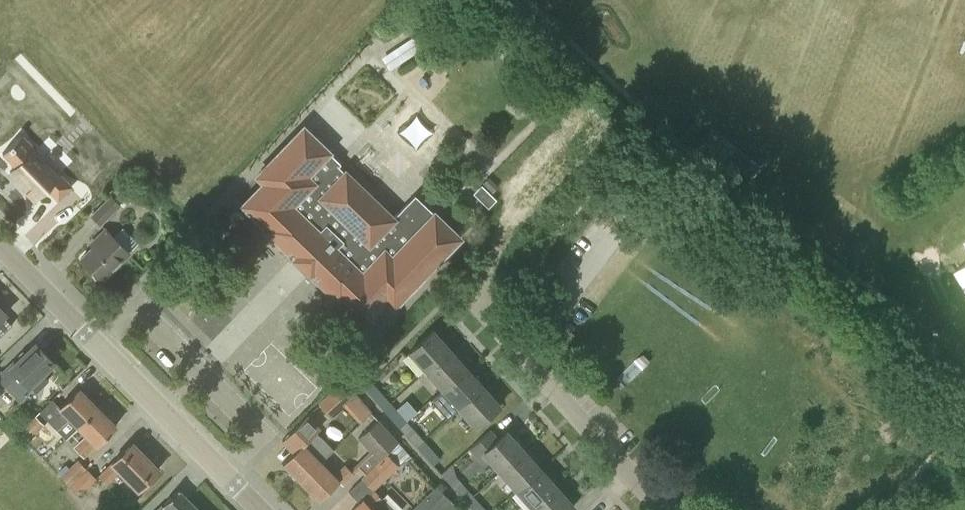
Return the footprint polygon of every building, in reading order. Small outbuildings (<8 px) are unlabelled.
[(384,44),(389,52),(413,35),(408,27),(384,44)] [(423,30),(385,55),(394,67),(431,43),(423,30)] [(263,182),(242,204),(265,227),(264,229),(288,252),(287,254),(291,258),(309,275),(313,279),(315,278),(339,301),(341,300),(364,322),(386,300),(393,307),(460,237),(415,194),(393,217),(345,170),(344,171),(338,165),(341,162),(335,157),(304,127),(303,126),(256,175),(263,182)] [(21,136),(2,155),(15,168),(10,173),(19,183),(17,185),(34,202),(47,189),(58,200),(71,188),(59,175),(55,180),(43,169),(46,166),(34,153),(36,152),(21,136)] [(129,188),(122,181),(113,190),(120,198),(129,188)] [(488,208),(497,199),(490,193),(481,184),(473,193),(488,208)] [(101,225),(121,205),(110,194),(90,214),(101,225)] [(101,279),(129,253),(106,228),(92,242),(95,245),(81,258),(101,279)] [(954,272),(964,290),(964,266),(954,272)] [(426,371),(450,349),(433,330),(409,351),(426,371)] [(54,362),(35,343),(16,362),(15,361),(0,375),(0,380),(21,401),(34,387),(31,384),(54,362)] [(442,389),(466,367),(450,349),(426,371),(442,389)] [(459,408),(483,386),(466,367),(442,389),(459,408)] [(332,417),(343,407),(357,395),(344,380),(319,402),(332,417)] [(383,410),(391,403),(373,383),(366,390),(383,410)] [(483,386),(459,408),(476,426),(500,405),(483,386)] [(78,388),(59,407),(61,408),(48,421),(56,430),(68,418),(77,427),(97,407),(78,388)] [(391,403),(383,410),(400,428),(407,421),(406,421),(417,411),(406,399),(396,409),(391,403)] [(97,407),(77,427),(85,435),(73,446),(84,457),(115,426),(97,407)] [(300,481),(320,461),(332,450),(316,432),(320,428),(308,414),(289,431),(282,441),(293,452),(282,463),(300,481)] [(26,442),(45,424),(35,415),(17,433),(26,442)] [(379,419),(358,437),(377,459),(379,461),(386,454),(385,454),(398,441),(379,419)] [(416,446),(423,440),(407,421),(400,428),(416,446)] [(500,471),(524,449),(507,430),(492,444),(484,435),(469,448),(483,464),(489,459),(500,471)] [(423,440),(416,446),(433,465),(440,459),(423,440)] [(379,461),(363,477),(374,488),(397,465),(413,458),(398,441),(385,454),(386,454),(379,461)] [(159,469),(132,442),(112,462),(111,462),(99,473),(107,482),(119,470),(138,489),(140,487),(142,490),(152,480),(149,478),(159,469)] [(516,490),(540,468),(524,449),(500,471),(516,490)] [(70,486),(87,469),(78,459),(60,476),(70,486)] [(320,461),(300,481),(319,500),(339,480),(342,484),(354,473),(345,464),(334,475),(320,461)] [(533,508),(557,486),(540,468),(516,490),(533,508)] [(87,469),(70,486),(79,495),(97,478),(87,469)] [(466,502),(473,495),(456,476),(449,482),(466,502)] [(450,500),(436,486),(412,509),(440,509),(450,500)] [(533,508),(534,509),(569,509),(574,506),(557,486),(533,508)] [(178,489),(157,509),(199,509),(178,489)] [(375,490),(364,500),(363,499),(351,509),(397,509),(383,496),(382,497),(375,490)] [(473,495),(466,502),(473,509),(486,509),(473,495)]
